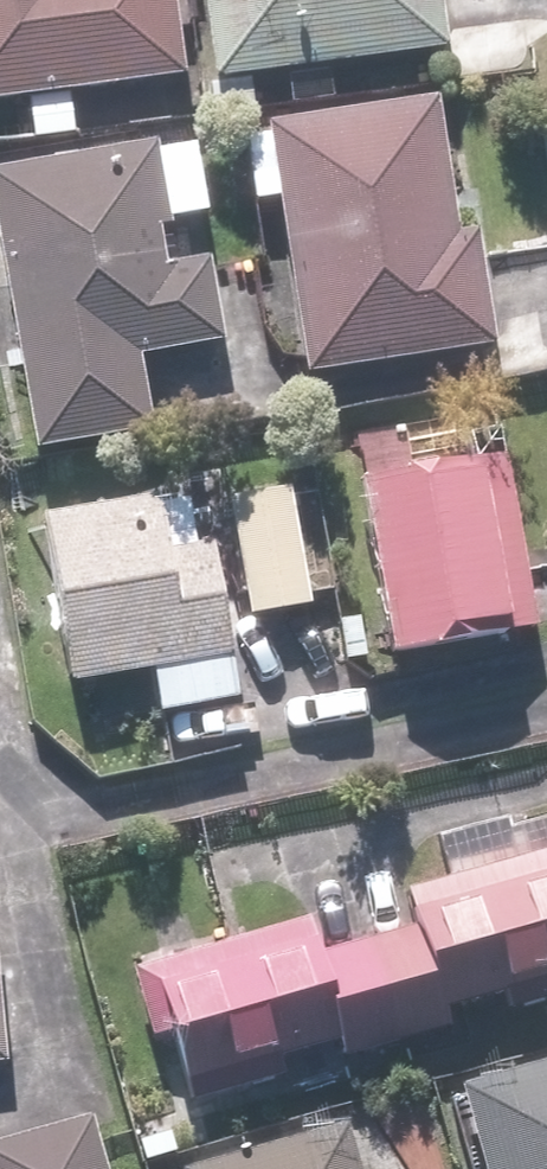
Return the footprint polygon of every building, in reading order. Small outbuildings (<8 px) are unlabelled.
[(181,84),(170,0),(0,0),(0,106),(181,84)] [(203,88),(437,53),(429,0),(190,0),(203,88)] [(423,113),(261,138),(297,374),(487,345),(471,236),(442,240),(423,113)] [(143,146),(0,174),(0,318),(28,459),(146,435),(133,365),(216,348),(199,261),(154,270),(148,238),(200,228),(186,155),(147,163),(143,146)] [(495,467),(348,496),(383,673),(530,643),(495,467)] [(281,494),(217,505),(238,624),(302,613),(281,494)] [(174,503),(26,529),(55,693),(142,677),(149,720),(230,706),(202,549),(182,553),(174,503)] [(546,1004),(546,853),(390,902),(398,929),(315,955),(306,927),(136,980),(159,1051),(198,1039),(219,1104),(444,1034),(440,1020),(491,1004),(497,1020),(546,1004)] [(441,1090),(463,1168),(546,1168),(546,1061),(441,1090)] [(82,1122),(0,1146),(0,1168),(96,1168),(82,1122)] [(194,1168),(352,1168),(340,1128),(194,1168)]
